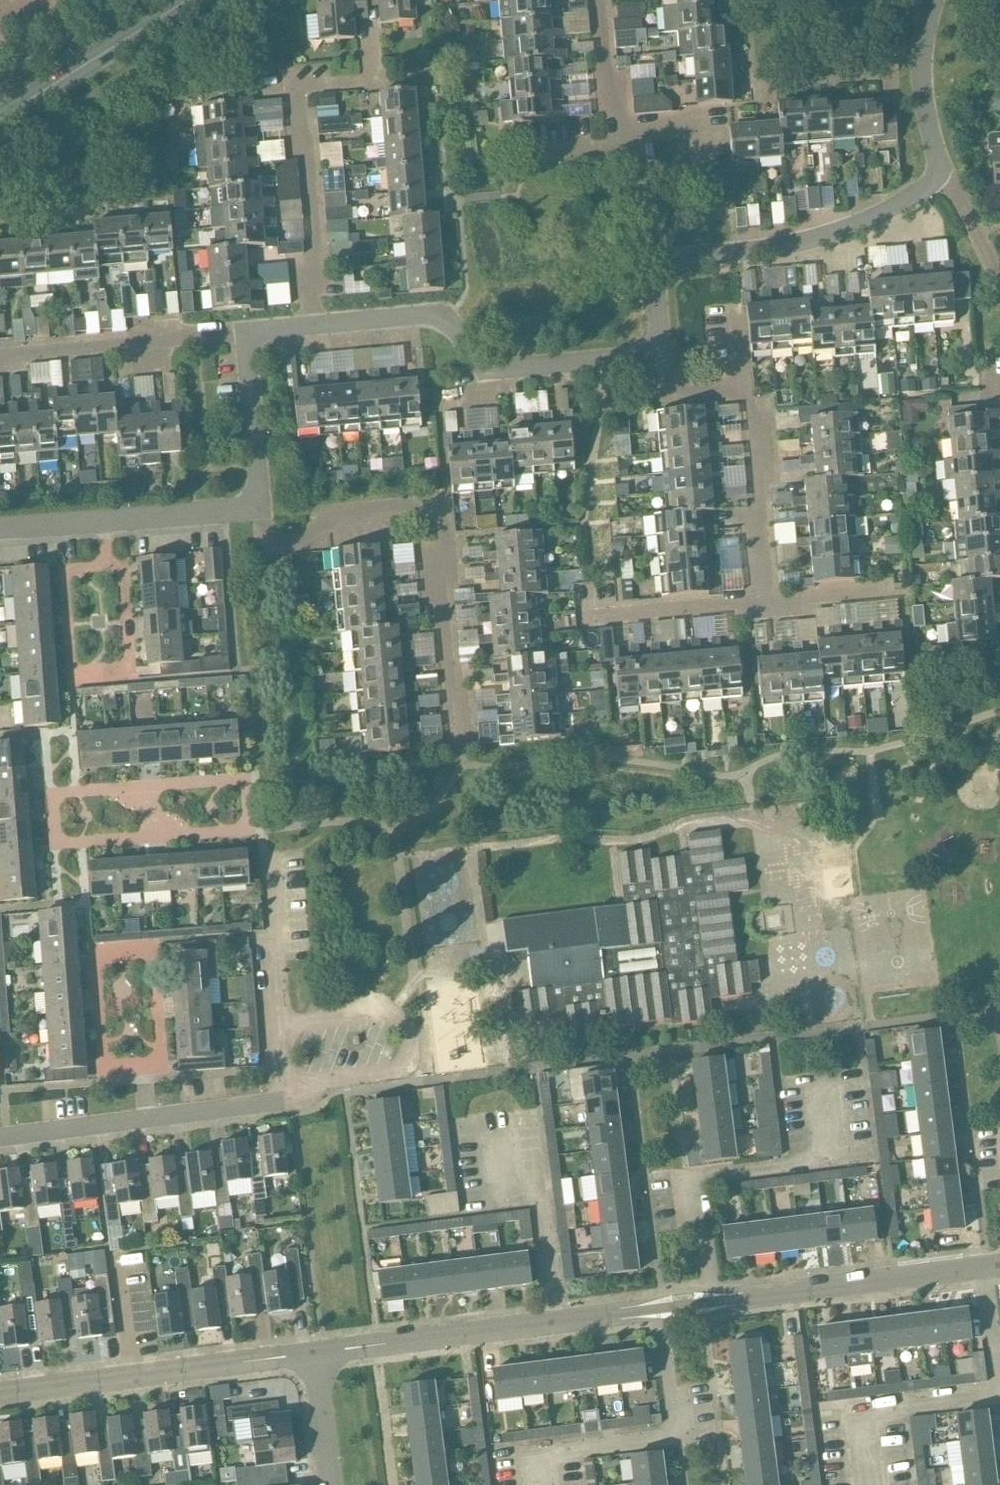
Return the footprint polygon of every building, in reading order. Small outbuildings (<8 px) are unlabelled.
[(306,17),(308,40),(321,39),(321,42),(354,39),(355,39),(353,15),(367,14),(366,2),(366,0),(336,0),(337,7),(318,9),(319,16),(306,17)] [(366,2),(380,1),(382,25),(416,22),(414,0),(366,0),(366,2)] [(500,21),(551,17),(551,21),(564,19),(564,10),(550,11),(549,0),(510,0),(498,1),(500,21)] [(678,31),(714,28),(712,3),(678,6),(678,5),(662,7),(664,32),(678,31)] [(644,18),(644,4),(617,6),(618,20),(644,18)] [(453,18),(452,7),(442,8),(443,19),(453,18)] [(553,37),(553,41),(566,40),(565,31),(552,32),(551,21),(551,17),(500,21),(502,42),(553,37)] [(714,28),(678,31),(680,56),(695,55),(729,52),(728,51),(732,50),(731,36),(727,36),(726,27),(714,28)] [(658,37),(658,28),(646,29),(646,30),(646,37),(658,37)] [(646,37),(646,30),(615,33),(616,50),(638,48),(638,44),(647,43),(646,37)] [(547,58),(554,58),(554,61),(568,60),(567,51),(554,52),(553,41),(553,37),(502,42),(504,61),(508,60),(508,61),(547,58)] [(467,59),(466,45),(446,46),(447,60),(467,59)] [(731,77),(729,52),(695,55),(697,80),(731,77)] [(676,61),(675,53),(662,54),(663,62),(676,61)] [(548,78),(549,83),(561,82),(560,72),(548,74),(547,58),(508,61),(510,82),(548,78)] [(630,58),(616,59),(617,69),(631,68),(630,58)] [(677,86),(677,76),(665,76),(665,87),(677,86)] [(731,77),(697,80),(699,106),(733,103),(731,77)] [(550,98),(550,103),(563,102),(562,93),(550,94),(549,83),(548,78),(510,82),(512,99),(512,102),(550,98)] [(383,118),(383,120),(417,117),(415,91),(381,94),(382,108),(371,109),(372,118),(383,118)] [(336,103),(335,92),(320,93),(320,104),(336,103)] [(671,104),(663,95),(653,96),(633,97),(634,116),(667,113),(672,113),(671,104)] [(512,102),(512,99),(500,100),(502,124),(551,120),(552,123),(565,122),(564,113),(551,114),(550,103),(550,98),(512,102)] [(204,107),(205,127),(206,129),(242,125),(242,120),(241,109),(254,107),(253,99),(240,100),(240,104),(204,107)] [(830,99),(804,101),(807,136),(808,143),(832,141),(831,134),(832,134),(830,107),(831,107),(830,99)] [(804,101),(778,103),(780,123),(781,123),(782,138),(783,138),(783,145),(808,143),(807,136),(804,101)] [(881,103),(854,105),(857,139),(873,138),(873,143),(898,141),(895,113),(882,114),(881,103)] [(857,139),(854,105),(831,107),(830,107),(832,134),(831,134),(832,141),(857,139)] [(362,125),(361,117),(317,119),(319,134),(349,132),(349,126),(362,125)] [(419,142),(417,117),(383,120),(385,145),(419,142)] [(194,128),(196,150),(244,145),(244,140),(243,129),(255,128),(254,119),(242,120),(242,125),(206,129),(205,127),(194,128)] [(739,127),(730,128),(733,162),(759,160),(756,125),(755,125),(754,120),(739,121),(739,127)] [(780,123),(756,125),(759,160),(784,158),(783,138),(782,138),(781,123),(780,123)] [(990,134),(987,137),(988,148),(993,151),(996,185),(999,185),(999,133),(990,134)] [(244,145),(196,150),(198,169),(209,168),(209,169),(246,165),(245,161),(244,150),(257,148),(257,139),(244,140),(244,145)] [(363,149),(362,141),(352,142),(352,149),(363,149)] [(422,167),(419,142),(385,145),(386,158),(376,159),(376,169),(387,168),(387,170),(422,167)] [(839,165),(838,153),(829,153),(830,166),(839,165)] [(888,165),(887,153),(879,154),(880,166),(888,165)] [(864,166),(863,154),(855,154),(856,167),(864,166)] [(246,165),(209,169),(211,189),(248,185),(246,170),(259,169),(258,160),(245,161),(246,165)] [(366,174),(365,165),(353,167),(354,175),(366,174)] [(389,195),(424,192),(422,167),(387,170),(389,195)] [(789,178),(780,179),(781,192),(790,191),(789,178)] [(248,185),(211,189),(213,209),(225,208),(262,204),(261,201),(260,189),(273,188),(273,179),(259,181),(259,184),(248,185)] [(764,193),(764,181),(755,182),(755,194),(764,193)] [(347,195),(345,183),(324,185),(325,196),(347,195)] [(811,186),(812,208),(836,207),(835,185),(811,186)] [(185,190),(173,193),(180,220),(191,218),(185,190)] [(369,199),(369,190),(355,192),(356,200),(369,199)] [(734,205),(733,190),(708,193),(709,207),(734,205)] [(426,216),(424,192),(389,195),(391,208),(383,209),(384,220),(392,219),(392,221),(403,220),(403,218),(426,216)] [(795,198),(783,199),(784,225),(797,224),(795,198)] [(213,209),(211,209),(213,229),(227,228),(263,225),(263,221),(262,210),(275,209),(275,207),(274,200),(261,201),(262,204),(225,208),(213,209)] [(353,221),(352,207),(326,208),(327,223),(353,221)] [(403,220),(405,243),(440,240),(438,215),(426,216),(403,218),(403,220)] [(171,217),(145,220),(148,254),(174,252),(171,217)] [(124,265),(120,222),(118,222),(118,218),(105,219),(106,223),(94,224),(95,237),(96,236),(99,268),(124,265)] [(148,254),(145,220),(120,222),(124,265),(148,263),(147,254),(148,254)] [(245,248),(265,246),(265,240),(264,230),(277,229),(276,220),(263,221),(263,225),(227,228),(228,248),(245,247),(245,248)] [(96,236),(95,237),(72,239),(75,272),(74,273),(75,282),(99,279),(98,270),(99,270),(99,268),(96,236)] [(72,239),(47,241),(50,275),(74,273),(75,272),(72,239)] [(265,240),(265,246),(265,248),(278,247),(277,239),(265,240)] [(387,240),(374,241),(375,250),(387,249),(387,240)] [(442,265),(440,240),(405,243),(406,258),(395,259),(396,268),(407,267),(407,268),(442,265)] [(47,241),(22,243),(26,288),(35,287),(34,276),(50,275),(47,241)] [(278,247),(277,247),(278,257),(284,256),(304,254),(303,241),(278,243),(278,247)] [(371,241),(351,243),(352,256),(372,254),(372,250),(371,241)] [(22,243),(0,245),(0,276),(1,290),(26,288),(22,243)] [(247,267),(245,248),(245,247),(228,248),(207,250),(209,270),(247,267)] [(951,275),(955,275),(953,261),(944,262),(946,275),(934,276),(929,277),(933,324),(954,322),(953,301),(951,275)] [(909,279),(913,326),(933,324),(929,277),(934,276),(933,263),(924,264),(925,277),(914,278),(909,279)] [(445,291),(442,265),(407,268),(410,294),(445,291)] [(888,278),(893,327),(913,326),(909,279),(914,278),(913,265),(907,265),(903,265),(904,276),(892,278),(888,278)] [(248,282),(247,267),(209,270),(211,290),(248,287),(249,291),(261,290),(260,281),(248,282)] [(873,329),(893,327),(888,278),(892,278),(891,267),(884,268),(885,281),(868,282),(871,307),(873,329)] [(145,271),(146,284),(155,284),(154,271),(145,271)] [(289,285),(288,274),(267,275),(268,287),(289,285)] [(969,274),(955,275),(951,275),(953,301),(971,300),(969,274)] [(348,283),(348,291),(371,290),(370,282),(348,283)] [(155,284),(146,284),(149,314),(163,312),(162,292),(156,292),(155,284)] [(136,296),(129,285),(121,285),(124,319),(138,318),(136,296)] [(250,303),(249,291),(248,287),(211,290),(213,312),(249,308),(249,313),(263,311),(262,302),(250,303)] [(804,302),(809,301),(812,301),(811,287),(803,288),(803,299),(804,302)] [(793,349),(812,348),(813,347),(810,313),(809,301),(804,302),(803,299),(792,300),(791,288),(785,288),(783,288),(784,303),(789,302),(793,349)] [(80,305),(79,291),(70,292),(71,306),(80,305)] [(169,292),(170,313),(196,312),(195,291),(169,292)] [(392,300),(392,291),(379,292),(379,300),(392,300)] [(772,343),(773,351),(793,349),(789,302),(784,303),(772,304),(771,291),(762,291),(763,305),(769,305),(772,343)] [(751,293),(742,293),(743,306),(743,307),(747,307),(751,347),(751,353),(758,352),(758,344),(772,343),(769,305),(763,305),(752,306),(751,293)] [(876,354),(873,329),(871,307),(855,309),(854,295),(845,295),(846,307),(850,306),(855,356),(859,355),(859,359),(876,358),(876,354)] [(830,311),(834,351),(835,357),(855,356),(850,306),(846,307),(834,307),(833,296),(825,296),(826,311),(830,311)] [(30,297),(21,298),(22,310),(31,309),(30,297)] [(105,302),(97,303),(99,331),(112,329),(111,312),(105,302)] [(31,309),(22,310),(25,336),(36,336),(35,318),(31,309)] [(830,311),(826,311),(810,313),(813,347),(812,348),(812,352),(834,351),(830,311)] [(299,440),(320,438),(315,391),(311,391),(299,392),(295,357),(282,358),(285,394),(294,393),(299,440)] [(103,379),(102,358),(92,359),(93,380),(103,379)] [(33,384),(65,383),(64,360),(32,362),(33,384)] [(391,369),(392,383),(396,383),(400,430),(422,428),(417,381),(401,383),(400,369),(391,369)] [(376,385),(380,432),(400,430),(396,383),(392,383),(380,385),(379,370),(371,371),(372,385),(376,385)] [(350,373),(351,387),(356,387),(360,434),(380,432),(376,385),(372,385),(360,387),(359,372),(350,373)] [(335,389),(340,436),(360,434),(356,387),(351,387),(340,388),(338,374),(330,375),(331,389),(335,389)] [(136,377),(137,398),(157,397),(156,376),(136,377)] [(315,391),(320,438),(340,436),(335,389),(331,389),(319,390),(318,376),(309,377),(311,391),(315,391)] [(97,436),(117,434),(116,421),(117,421),(115,397),(99,398),(98,385),(89,386),(90,399),(94,399),(97,436)] [(69,388),(70,401),(74,401),(77,437),(97,436),(94,399),(90,399),(79,400),(78,387),(69,388)] [(53,403),(54,413),(58,451),(78,450),(76,437),(77,437),(74,401),(70,401),(58,402),(57,389),(48,390),(49,403),(53,403)] [(41,401),(40,391),(32,391),(33,402),(41,401)] [(518,407),(537,408),(537,396),(519,396),(518,407)] [(141,418),(136,419),(140,456),(141,456),(142,468),(160,466),(159,455),(160,455),(157,417),(162,417),(160,404),(156,405),(155,398),(146,399),(147,411),(152,410),(152,417),(141,418)] [(927,399),(901,401),(903,425),(919,424),(918,412),(927,411),(927,399)] [(59,453),(58,451),(54,413),(38,415),(37,403),(28,404),(29,415),(34,415),(38,453),(39,462),(59,460),(59,453)] [(172,416),(162,417),(157,417),(160,455),(181,453),(178,416),(182,415),(181,403),(171,403),(172,416)] [(658,412),(660,433),(706,429),(705,424),(704,412),(719,411),(718,403),(703,404),(703,408),(658,412)] [(813,440),(859,436),(857,414),(839,416),(838,404),(798,408),(799,425),(811,423),(812,435),(813,440)] [(14,417),(17,455),(38,453),(34,415),(29,415),(18,416),(17,405),(8,405),(9,417),(14,417)] [(117,434),(119,458),(140,456),(136,419),(141,418),(139,406),(131,407),(132,419),(117,421),(116,421),(117,434)] [(989,437),(989,432),(988,420),(999,419),(999,410),(987,411),(987,415),(978,416),(977,406),(949,408),(952,440),(989,437)] [(632,407),(617,408),(618,455),(634,454),(632,407)] [(566,425),(554,426),(550,426),(554,474),(575,472),(571,425),(575,425),(573,410),(565,411),(566,425)] [(449,429),(459,428),(457,411),(447,412),(449,429)] [(550,426),(554,426),(553,412),(544,413),(546,427),(534,428),(529,428),(534,476),(554,474),(550,426)] [(509,430),(510,442),(514,477),(515,477),(534,476),(529,428),(534,428),(533,414),(524,415),(525,429),(509,430)] [(18,466),(17,455),(14,417),(9,417),(0,418),(0,467),(18,466)] [(720,423),(705,424),(706,429),(660,433),(662,453),(708,449),(708,445),(707,433),(721,432),(720,423)] [(516,490),(515,477),(514,477),(510,442),(495,443),(494,430),(484,430),(485,444),(490,444),(495,492),(516,490)] [(953,459),(954,460),(991,457),(991,453),(989,441),(999,440),(999,431),(989,432),(989,437),(952,440),(953,459)] [(490,444),(485,444),(475,445),(474,432),(464,432),(465,446),(470,446),(475,493),(495,492),(490,444)] [(453,495),(475,493),(470,446),(465,446),(454,447),(452,433),(443,434),(445,449),(449,448),(453,495)] [(815,460),(861,456),(859,436),(813,440),(812,435),(799,437),(800,445),(813,444),(814,456),(815,460)] [(708,449),(662,453),(663,473),(710,468),(710,465),(709,453),(723,452),(722,443),(708,445),(708,449)] [(993,473),(991,461),(999,460),(999,452),(991,453),(991,457),(954,460),(953,459),(943,460),(945,481),(955,480),(956,481),(993,477),(993,473)] [(815,460),(814,456),(801,458),(801,466),(816,465),(817,480),(851,477),(851,478),(863,477),(861,456),(815,460)] [(723,464),(710,465),(710,468),(663,473),(665,493),(711,488),(711,486),(710,474),(724,473),(723,464)] [(357,467),(342,468),(343,479),(358,477),(357,467)] [(994,493),(993,482),(999,481),(999,472),(993,473),(993,477),(956,481),(957,501),(995,497),(994,493)] [(853,497),(851,478),(851,477),(817,480),(806,481),(807,497),(793,498),(794,507),(808,506),(807,502),(853,497)] [(711,488),(665,493),(667,514),(702,511),(702,513),(714,512),(712,494),(726,493),(726,485),(711,486),(711,488)] [(996,517),(994,502),(999,502),(999,493),(994,493),(995,497),(957,501),(959,521),(966,521),(966,520),(996,518),(996,517)] [(855,518),(853,497),(807,502),(808,506),(809,518),(795,519),(795,528),(810,527),(809,522),(855,518)] [(702,511),(667,514),(656,515),(657,536),(704,532),(704,536),(717,534),(717,526),(703,527),(702,513),(702,511)] [(954,521),(956,541),(967,540),(967,541),(999,538),(999,517),(996,517),(996,518),(966,520),(966,521),(959,521),(954,521)] [(811,542),(857,538),(855,518),(809,522),(810,527),(811,538),(797,540),(797,548),(812,547),(811,542)] [(485,563),(498,562),(498,558),(546,553),(544,532),(496,536),(498,553),(484,554),(485,563)] [(657,536),(659,556),(706,552),(706,557),(719,555),(719,547),(706,548),(704,536),(704,532),(657,536)] [(813,562),(859,558),(857,538),(811,542),(812,547),(813,558),(798,560),(799,569),(814,567),(813,562)] [(967,541),(967,540),(954,541),(957,563),(960,562),(999,558),(999,538),(967,541)] [(380,547),(332,551),(333,557),(340,556),(341,572),(381,568),(381,563),(380,551),(394,550),(394,545),(393,542),(379,543),(380,547)] [(220,551),(204,552),(207,583),(215,582),(216,582),(223,582),(220,551)] [(706,552),(659,556),(661,577),(708,572),(708,577),(721,576),(720,567),(707,568),(706,557),(706,552)] [(500,578),(547,574),(546,553),(498,558),(498,562),(499,573),(486,574),(487,583),(500,582),(500,578)] [(861,580),(859,558),(813,562),(814,567),(815,579),(800,581),(801,589),(816,588),(815,584),(861,580)] [(960,562),(962,581),(962,582),(990,579),(990,580),(999,579),(999,558),(960,562)] [(141,561),(143,588),(177,585),(175,559),(141,561)] [(383,589),(383,583),(382,572),(396,571),(395,562),(381,563),(381,568),(341,572),(334,572),(336,593),(383,589)] [(16,598),(49,595),(47,569),(14,571),(16,598)] [(708,572),(661,577),(661,578),(654,578),(655,593),(663,592),(663,598),(709,594),(709,598),(724,596),(723,592),(723,587),(721,587),(709,588),(708,577),(708,572)] [(500,582),(502,598),(537,595),(537,596),(549,595),(547,574),(500,578),(500,582)] [(992,600),(990,580),(990,579),(962,582),(962,581),(953,582),(955,603),(992,600)] [(632,581),(621,582),(623,602),(634,601),(632,581)] [(218,608),(226,608),(223,582),(216,582),(216,583),(218,608)] [(383,589),(336,593),(336,599),(344,605),(345,612),(385,609),(384,604),(383,593),(397,592),(397,591),(397,586),(397,582),(383,583),(383,589)] [(143,588),(145,614),(179,611),(177,585),(143,588)] [(490,602),(490,599),(490,593),(474,595),(475,603),(490,602)] [(51,621),(49,595),(16,598),(18,624),(51,621)] [(490,599),(490,602),(492,616),(478,617),(478,625),(493,624),(492,620),(538,616),(537,596),(537,595),(502,598),(490,599)] [(992,600),(955,603),(956,623),(994,620),(994,624),(999,624),(999,615),(993,616),(992,600)] [(399,603),(384,604),(385,609),(338,613),(338,615),(339,634),(352,633),(352,632),(387,629),(386,628),(385,613),(399,612),(399,618),(420,616),(419,605),(399,607),(399,603)] [(846,623),(845,607),(816,608),(817,619),(777,621),(777,639),(817,638),(816,624),(846,623)] [(145,614),(147,640),(181,637),(181,636),(193,635),(192,621),(187,622),(186,611),(179,611),(145,614)] [(494,640),(540,636),(538,616),(492,620),(493,624),(494,636),(479,637),(480,646),(494,644),(494,640)] [(225,619),(218,620),(219,634),(226,633),(225,619)] [(957,624),(946,625),(948,646),(995,641),(996,645),(999,645),(999,635),(995,636),(994,624),(994,620),(956,623),(957,624)] [(53,647),(51,621),(18,624),(20,650),(53,647)] [(896,636),(883,637),(879,637),(884,685),(905,683),(901,635),(904,635),(903,621),(894,622),(896,636)] [(859,639),(864,687),(884,685),(879,637),(883,637),(882,623),(873,624),(875,637),(864,639),(859,639)] [(839,641),(843,688),(864,687),(859,639),(864,639),(862,625),(853,626),(854,640),(843,641),(839,641)] [(352,632),(352,633),(354,653),(400,649),(400,653),(414,651),(413,642),(400,643),(399,627),(386,628),(387,629),(352,632)] [(823,690),(843,688),(839,641),(843,641),(842,627),(833,628),(834,642),(817,643),(818,654),(819,654),(823,690)] [(613,629),(600,631),(603,664),(611,663),(615,663),(620,710),(641,708),(636,660),(632,661),(620,662),(619,648),(615,648),(613,629)] [(460,630),(459,655),(474,655),(475,630),(460,630)] [(221,657),(200,658),(201,673),(229,671),(226,633),(219,634),(221,657)] [(542,656),(540,636),(494,640),(494,644),(495,656),(481,658),(482,666),(496,665),(496,662),(507,661),(507,659),(542,656)] [(183,663),(181,637),(147,640),(149,666),(183,663)] [(712,638),(713,653),(717,652),(722,700),(743,698),(738,650),(722,652),(721,638),(712,638)] [(701,694),(701,702),(722,700),(717,652),(713,653),(701,654),(700,640),(692,640),(693,654),(697,654),(701,694)] [(680,641),(671,642),(673,657),(677,656),(681,704),(688,703),(687,695),(701,694),(697,654),(693,654),(681,655),(680,641)] [(824,702),(823,690),(819,654),(818,654),(803,656),(802,641),(793,642),(794,656),(799,656),(804,704),(824,702)] [(661,706),(681,704),(677,656),(673,657),(661,658),(659,644),(651,644),(652,659),(656,658),(660,698),(661,706)] [(783,705),(804,704),(799,656),(794,656),(783,657),(781,644),(773,644),(774,658),(779,658),(783,705)] [(779,658),(774,658),(762,660),(761,645),(752,646),(754,661),(758,661),(762,708),(783,705),(779,658)] [(639,646),(630,646),(632,661),(636,660),(641,708),(648,707),(647,699),(660,698),(656,658),(652,659),(641,660),(639,646)] [(55,673),(53,647),(20,650),(21,676),(55,673)] [(402,673),(415,672),(416,671),(415,668),(436,666),(435,655),(414,657),(415,663),(401,664),(400,653),(400,649),(354,653),(356,673),(402,669),(402,673)] [(509,680),(556,675),(554,655),(542,656),(507,659),(507,661),(509,676),(495,677),(496,686),(509,685),(509,680)] [(402,669),(356,673),(357,693),(403,689),(404,693),(418,692),(417,689),(417,684),(403,685),(402,673),(402,669)] [(57,699),(55,673),(21,676),(23,701),(57,699)] [(498,707),(511,705),(510,700),(558,696),(556,675),(509,680),(509,685),(510,697),(497,698),(498,707)] [(206,679),(206,687),(207,687),(233,685),(232,677),(206,679)] [(206,679),(180,681),(180,689),(206,687),(206,679)] [(180,681),(154,683),(155,691),(180,689),(180,681)] [(154,683),(128,685),(129,693),(155,691),(154,683)] [(128,685),(102,687),(103,695),(105,711),(117,710),(115,694),(129,693),(128,685)] [(78,697),(103,695),(102,687),(77,689),(78,697)] [(357,693),(359,714),(405,710),(406,714),(419,713),(418,703),(405,704),(404,693),(403,689),(357,693)] [(499,726),(513,724),(512,720),(559,716),(558,696),(510,700),(511,705),(512,717),(498,718),(499,726)] [(59,726),(57,699),(23,701),(25,728),(59,726)] [(407,730),(407,734),(421,733),(420,724),(407,725),(406,714),(405,710),(359,714),(361,734),(407,730)] [(512,720),(513,724),(514,736),(500,737),(501,747),(515,745),(515,742),(561,737),(559,716),(512,720)] [(236,724),(209,726),(212,760),(239,758),(236,724)] [(209,726),(183,728),(186,762),(212,760),(209,726)] [(160,764),(186,762),(183,728),(158,730),(160,764)] [(158,730),(132,732),(134,766),(160,764),(158,730)] [(370,749),(362,750),(363,756),(409,752),(409,755),(423,754),(423,750),(442,748),(443,748),(442,737),(421,738),(422,745),(408,746),(407,734),(407,730),(369,733),(370,749)] [(134,766),(132,732),(106,735),(108,768),(134,766)] [(108,768),(106,735),(79,737),(82,770),(108,768)] [(337,754),(336,739),(316,740),(317,756),(337,754)] [(685,742),(664,744),(666,756),(686,755),(685,742)] [(24,770),(22,743),(0,745),(0,772),(24,770)] [(727,747),(706,749),(707,758),(728,756),(727,747)] [(26,795),(24,770),(0,772),(0,798),(26,795)] [(28,821),(26,795),(0,798),(0,824),(28,821)] [(31,847),(28,821),(0,824),(0,849),(31,847)] [(724,861),(719,831),(687,835),(689,852),(679,854),(680,857),(650,861),(649,851),(618,855),(625,906),(503,922),(507,955),(526,952),(531,991),(510,994),(513,1014),(524,1013),(525,1023),(565,1018),(568,1039),(610,1034),(609,1028),(670,1020),(671,1025),(712,1020),(710,1000),(751,995),(749,984),(759,983),(757,962),(736,964),(727,893),(748,891),(743,859),(724,861)] [(31,847),(0,849),(0,873),(0,875),(33,873),(31,847)] [(473,848),(412,855),(421,929),(482,921),(473,848)] [(220,855),(222,887),(248,885),(246,853),(220,855)] [(222,887),(220,855),(194,857),(196,889),(222,887)] [(196,889),(194,857),(168,859),(170,891),(196,889)] [(170,891),(168,859),(142,861),(144,892),(170,891)] [(144,892),(142,861),(116,863),(118,894),(144,892)] [(92,896),(118,894),(116,863),(89,865),(92,896)] [(35,899),(33,873),(0,875),(2,902),(35,899)] [(40,914),(42,941),(75,938),(73,912),(40,914)] [(225,927),(226,935),(253,933),(252,925),(225,927)] [(200,937),(226,935),(225,927),(199,929),(200,937)] [(174,939),(200,937),(199,929),(173,931),(174,939)] [(173,931),(147,932),(148,941),(174,939),(173,931)] [(122,943),(148,941),(147,932),(121,934),(122,943)] [(122,943),(121,934),(96,936),(97,945),(122,943)] [(44,967),(77,964),(75,938),(42,941),(44,967)] [(244,951),(246,976),(255,976),(253,951),(250,951),(249,939),(233,940),(233,951),(244,950),(244,951)] [(186,955),(171,956),(173,981),(207,979),(205,953),(218,952),(217,941),(185,944),(186,955)] [(44,967),(46,992),(79,990),(77,964),(44,967)] [(8,995),(6,970),(0,970),(0,996),(8,995)] [(255,976),(246,976),(248,1003),(257,1002),(255,976)] [(173,981),(175,1008),(209,1006),(207,979),(173,981)] [(81,1016),(79,990),(46,992),(48,1018),(81,1016)] [(2,1022),(10,1021),(8,995),(0,996),(0,997),(2,1022)] [(257,1002),(248,1003),(249,1028),(249,1029),(258,1028),(257,1002)] [(175,1008),(177,1034),(211,1032),(209,1006),(175,1008)] [(83,1041),(81,1016),(48,1018),(50,1044),(83,1041)] [(2,1022),(4,1047),(12,1047),(10,1021),(2,1022)] [(258,1028),(249,1029),(249,1030),(250,1043),(251,1055),(260,1055),(258,1028)] [(907,1034),(910,1059),(941,1056),(938,1030),(907,1034)] [(211,1032),(177,1034),(179,1060),(196,1059),(197,1071),(226,1069),(224,1048),(212,1048),(211,1032)] [(85,1068),(83,1041),(50,1044),(52,1070),(45,1071),(46,1083),(74,1080),(74,1069),(85,1068)] [(762,1078),(772,1077),(768,1045),(758,1046),(762,1078)] [(14,1074),(12,1047),(4,1047),(6,1075),(14,1074)] [(874,1049),(865,1050),(867,1065),(876,1064),(874,1049)] [(941,1056),(910,1059),(913,1084),(944,1080),(941,1056)] [(694,1087),(725,1083),(722,1058),(691,1062),(694,1087)] [(600,1065),(567,1070),(572,1103),(583,1101),(614,1097),(611,1072),(601,1073),(600,1065)] [(896,1070),(868,1073),(870,1089),(880,1088),(898,1086),(896,1070)] [(755,1105),(775,1102),(772,1077),(762,1078),(757,1079),(759,1091),(753,1092),(755,1105)] [(944,1080),(913,1084),(916,1109),(947,1105),(944,1080)] [(541,1106),(551,1105),(548,1082),(538,1083),(541,1106)] [(698,1112),(728,1108),(725,1083),(694,1087),(698,1112)] [(444,1097),(434,1098),(435,1111),(445,1110),(444,1097)] [(617,1122),(614,1097),(583,1101),(586,1126),(617,1122)] [(881,1097),(871,1098),(873,1114),(883,1113),(881,1097)] [(365,1103),(368,1128),(400,1124),(396,1099),(365,1103)] [(775,1102),(755,1105),(757,1121),(777,1118),(775,1102)] [(541,1106),(545,1131),(554,1130),(551,1105),(541,1106)] [(947,1105),(916,1109),(919,1133),(950,1129),(947,1105)] [(698,1112),(701,1137),(732,1133),(728,1108),(698,1112)] [(876,1139),(886,1138),(883,1113),(873,1114),(876,1139)] [(446,1118),(436,1119),(439,1136),(449,1135),(446,1118)] [(590,1150),(621,1146),(617,1122),(586,1126),(590,1150)] [(403,1149),(400,1124),(368,1128),(372,1153),(403,1149)] [(758,1130),(754,1131),(756,1147),(757,1159),(773,1157),(782,1156),(782,1152),(779,1127),(758,1130)] [(950,1129),(919,1133),(922,1158),(953,1154),(950,1129)] [(735,1158),(732,1133),(701,1137),(704,1162),(735,1158)] [(246,1150),(250,1180),(249,1180),(252,1201),(254,1201),(256,1217),(266,1216),(264,1200),(266,1200),(263,1178),(287,1175),(282,1136),(256,1139),(257,1149),(246,1150)] [(555,1138),(546,1139),(548,1156),(557,1154),(555,1138)] [(214,1193),(215,1206),(230,1205),(227,1183),(249,1180),(250,1180),(246,1150),(245,1140),(220,1143),(221,1153),(210,1155),(209,1155),(214,1193)] [(443,1169),(453,1168),(450,1143),(440,1144),(443,1169)] [(624,1171),(621,1146),(590,1150),(593,1175),(624,1171)] [(887,1146),(878,1147),(879,1160),(880,1163),(889,1162),(887,1146)] [(406,1174),(403,1149),(372,1153),(375,1178),(406,1174)] [(177,1198),(179,1218),(194,1216),(191,1196),(214,1193),(209,1155),(210,1155),(210,1153),(184,1156),(185,1166),(174,1168),(177,1198)] [(953,1154),(922,1158),(925,1183),(956,1179),(953,1154)] [(141,1203),(140,1203),(142,1223),(157,1221),(154,1201),(177,1198),(174,1168),(173,1158),(147,1161),(149,1171),(137,1172),(137,1173),(141,1203)] [(56,1174),(55,1175),(59,1204),(62,1225),(65,1249),(78,1248),(77,1237),(73,1238),(72,1224),(76,1223),(73,1202),(97,1199),(92,1160),(66,1163),(67,1173),(56,1174)] [(117,1206),(140,1203),(141,1203),(137,1173),(137,1172),(136,1162),(111,1166),(112,1176),(100,1177),(106,1228),(120,1226),(117,1206)] [(558,1162),(549,1164),(551,1180),(561,1179),(558,1162)] [(36,1207),(59,1204),(55,1175),(56,1174),(55,1165),(30,1168),(31,1177),(20,1179),(19,1179),(23,1209),(25,1230),(39,1228),(36,1207)] [(446,1194),(424,1197),(427,1217),(459,1213),(456,1194),(453,1168),(443,1169),(446,1194)] [(20,1179),(18,1169),(0,1171),(0,1212),(23,1209),(19,1179),(20,1179)] [(857,1169),(841,1171),(842,1180),(858,1178),(857,1169)] [(890,1170),(881,1171),(883,1186),(883,1188),(892,1187),(890,1170)] [(627,1196),(624,1171),(593,1175),(596,1200),(627,1196)] [(832,1172),(816,1174),(817,1184),(833,1182),(832,1172)] [(406,1174),(375,1178),(378,1203),(410,1199),(406,1174)] [(807,1175),(791,1177),(793,1187),(808,1185),(807,1175)] [(782,1178),(767,1180),(768,1190),(783,1188),(782,1178)] [(551,1180),(554,1205),(564,1204),(563,1199),(561,1179),(551,1180)] [(956,1179),(925,1183),(928,1207),(959,1203),(956,1179)] [(755,1181),(742,1183),(743,1193),(757,1191),(755,1181)] [(743,1193),(742,1183),(717,1186),(718,1196),(743,1193)] [(630,1220),(627,1196),(596,1200),(599,1224),(630,1220)] [(893,1196),(884,1197),(886,1213),(895,1211),(893,1196)] [(962,1229),(959,1203),(928,1207),(932,1232),(962,1229)] [(564,1204),(554,1205),(558,1230),(567,1229),(564,1204)] [(846,1212),(850,1243),(875,1240),(871,1209),(846,1212)] [(496,1215),(495,1215),(496,1224),(497,1224),(515,1222),(513,1212),(496,1215)] [(846,1212),(821,1215),(825,1246),(850,1243),(846,1212)] [(821,1215),(797,1218),(801,1249),(825,1246),(821,1215)] [(471,1218),(470,1218),(472,1228),(472,1227),(488,1225),(487,1216),(471,1218)] [(797,1218),(772,1221),(776,1252),(801,1249),(797,1218)] [(447,1221),(446,1221),(447,1231),(448,1231),(464,1229),(462,1219),(459,1219),(447,1221)] [(896,1219),(887,1220),(889,1239),(899,1238),(896,1219)] [(633,1245),(630,1220),(599,1224),(602,1249),(633,1245)] [(422,1224),(421,1224),(423,1234),(440,1232),(447,1231),(446,1221),(439,1222),(422,1224)] [(772,1221),(747,1224),(751,1255),(776,1252),(772,1221)] [(726,1258),(751,1255),(747,1224),(722,1228),(726,1258)] [(413,1225),(397,1227),(398,1237),(415,1235),(413,1225)] [(397,1227),(367,1231),(368,1241),(373,1240),(374,1240),(398,1237),(397,1227)] [(568,1236),(559,1238),(561,1254),(570,1253),(568,1236)] [(633,1245),(602,1249),(605,1274),(636,1270),(633,1245)] [(285,1271),(262,1274),(262,1275),(266,1304),(265,1304),(267,1315),(292,1311),(290,1301),(303,1299),(297,1249),(282,1251),(285,1271)] [(95,1297),(72,1300),(76,1330),(75,1330),(76,1339),(101,1336),(100,1327),(113,1325),(106,1274),(104,1252),(83,1254),(84,1266),(91,1265),(93,1276),(95,1297)] [(525,1253),(500,1256),(504,1287),(529,1284),(525,1253)] [(254,1306),(265,1304),(266,1304),(262,1275),(262,1274),(259,1254),(246,1256),(248,1276),(226,1279),(225,1279),(230,1317),(229,1317),(230,1320),(255,1316),(254,1306)] [(500,1256),(476,1260),(479,1290),(504,1287),(500,1256)] [(476,1260),(451,1263),(455,1293),(479,1290),(476,1260)] [(571,1261),(562,1262),(564,1280),(574,1279),(571,1261)] [(451,1263),(427,1266),(430,1296),(455,1293),(451,1263)] [(427,1266),(402,1269),(406,1300),(430,1296),(427,1266)] [(194,1322),(193,1322),(194,1332),(220,1329),(218,1319),(229,1317),(230,1317),(225,1279),(226,1279),(224,1267),(211,1268),(213,1289),(191,1292),(190,1292),(194,1322)] [(381,1303),(406,1300),(402,1269),(377,1272),(381,1303)] [(181,1323),(193,1322),(194,1322),(190,1292),(191,1292),(188,1272),(174,1274),(176,1294),(152,1297),(158,1337),(183,1334),(181,1323)] [(39,1334),(38,1335),(40,1344),(64,1341),(63,1332),(75,1330),(76,1330),(72,1300),(70,1279),(56,1281),(58,1302),(36,1305),(39,1334)] [(3,1345),(3,1349),(28,1346),(27,1336),(38,1335),(39,1334),(36,1305),(33,1284),(19,1286),(22,1306),(0,1309),(0,1346),(3,1345)] [(965,1309),(940,1312),(944,1342),(969,1339),(965,1309)] [(920,1345),(944,1342),(940,1312),(916,1315),(920,1345)] [(895,1348),(920,1345),(916,1315),(891,1318),(895,1348)] [(871,1352),(872,1351),(895,1348),(891,1318),(867,1321),(871,1352)] [(867,1321),(842,1324),(846,1355),(848,1354),(849,1369),(874,1366),(872,1351),(871,1352),(867,1321)] [(821,1358),(846,1355),(842,1324),(817,1328),(821,1358)] [(792,1337),(795,1361),(804,1360),(801,1336),(792,1337)] [(730,1369),(761,1365),(758,1340),(727,1344),(730,1369)] [(615,1353),(619,1384),(644,1380),(640,1350),(615,1353)] [(949,1377),(950,1387),(976,1384),(976,1382),(987,1381),(985,1369),(983,1352),(972,1353),(974,1370),(974,1374),(949,1377)] [(594,1387),(619,1384),(615,1353),(590,1356),(594,1387)] [(569,1390),(594,1387),(590,1356),(565,1360),(569,1390)] [(545,1393),(569,1390),(565,1360),(541,1363),(545,1393)] [(808,1384),(804,1360),(795,1361),(798,1386),(808,1384)] [(520,1396),(545,1393),(541,1363),(516,1366),(520,1396)] [(764,1390),(761,1365),(730,1369),(733,1394),(764,1390)] [(495,1400),(520,1396),(516,1366),(491,1369),(495,1400)] [(875,1386),(876,1396),(901,1393),(900,1383),(902,1383),(900,1371),(884,1372),(885,1385),(875,1386)] [(925,1390),(950,1387),(949,1377),(924,1380),(925,1390)] [(469,1403),(480,1401),(477,1378),(466,1379),(469,1403)] [(901,1393),(925,1390),(924,1380),(902,1383),(900,1383),(901,1393)] [(405,1411),(435,1407),(431,1382),(401,1386),(405,1411)] [(808,1384),(798,1386),(801,1410),(811,1409),(808,1384)] [(876,1396),(875,1386),(850,1390),(852,1399),(876,1396)] [(767,1414),(764,1390),(733,1394),(736,1418),(767,1414)] [(828,1402),(852,1399),(850,1390),(827,1393),(828,1402)] [(248,1418),(251,1442),(291,1437),(287,1411),(277,1413),(276,1400),(225,1407),(227,1421),(248,1418)] [(483,1426),(480,1401),(469,1403),(472,1427),(483,1426)] [(180,1419),(169,1421),(167,1421),(171,1451),(172,1451),(174,1472),(176,1472),(177,1484),(189,1483),(188,1470),(185,1449),(209,1446),(204,1406),(178,1409),(180,1419)] [(435,1407),(405,1411),(408,1436),(438,1432),(435,1407)] [(623,1419),(625,1429),(650,1425),(650,1424),(661,1422),(660,1414),(649,1416),(648,1407),(631,1409),(633,1418),(623,1419)] [(804,1435),(814,1434),(811,1409),(801,1410),(804,1435)] [(148,1454),(171,1451),(167,1421),(169,1421),(167,1411),(142,1414),(143,1424),(132,1426),(131,1426),(135,1456),(134,1456),(137,1476),(151,1475),(148,1454)] [(954,1415),(957,1440),(988,1437),(985,1411),(954,1415)] [(60,1457),(61,1457),(63,1478),(64,1484),(78,1484),(77,1476),(74,1455),(96,1452),(97,1452),(94,1430),(95,1430),(93,1412),(68,1415),(69,1425),(58,1427),(56,1427),(60,1457)] [(736,1418),(739,1443),(770,1439),(767,1414),(736,1418)] [(111,1459),(134,1456),(135,1456),(131,1426),(132,1426),(130,1415),(105,1419),(107,1429),(95,1430),(94,1430),(97,1452),(96,1452),(100,1481),(114,1479),(111,1459)] [(912,1446),(931,1443),(930,1437),(929,1430),(937,1429),(935,1415),(909,1419),(912,1446)] [(56,1427),(58,1427),(56,1417),(32,1421),(33,1430),(21,1432),(20,1432),(24,1462),(27,1483),(41,1481),(38,1460),(60,1457),(56,1427)] [(600,1432),(625,1429),(623,1419),(599,1422),(600,1432)] [(1,1465),(24,1462),(20,1432),(21,1432),(20,1422),(0,1425),(0,1484),(3,1484),(1,1465)] [(575,1435),(600,1432),(599,1422),(574,1425),(575,1435)] [(551,1438),(575,1435),(574,1425),(549,1429),(551,1438)] [(486,1451),(483,1426),(472,1427),(472,1428),(461,1430),(463,1446),(474,1444),(475,1452),(486,1451)] [(526,1441),(551,1438),(549,1429),(525,1432),(526,1441)] [(441,1456),(438,1432),(408,1436),(411,1460),(441,1456)] [(502,1444),(526,1441),(525,1432),(501,1435),(502,1444)] [(291,1437),(251,1442),(254,1465),(233,1468),(219,1470),(221,1484),(235,1483),(235,1481),(286,1475),(284,1463),(294,1461),(291,1437)] [(991,1461),(988,1437),(957,1440),(960,1465),(991,1461)] [(739,1443),(742,1468),(773,1464),(770,1439),(739,1443)] [(475,1452),(479,1477),(489,1475),(486,1451),(475,1452)] [(632,1482),(663,1478),(660,1453),(629,1457),(632,1482)] [(923,1454),(913,1455),(915,1471),(925,1469),(923,1454)] [(411,1460),(414,1484),(444,1481),(441,1456),(411,1460)] [(817,1458),(807,1460),(810,1477),(820,1476),(817,1458)] [(960,1465),(963,1484),(994,1484),(991,1461),(960,1465)] [(586,1484),(596,1484),(593,1463),(583,1465),(586,1484)] [(744,1484),(775,1484),(773,1464),(742,1468),(744,1484)] [(925,1469),(915,1471),(917,1484),(927,1484),(925,1469)] [(286,1475),(235,1481),(235,1483),(236,1484),(287,1484),(286,1475)] [(480,1484),(490,1484),(489,1475),(479,1477),(480,1484)]
